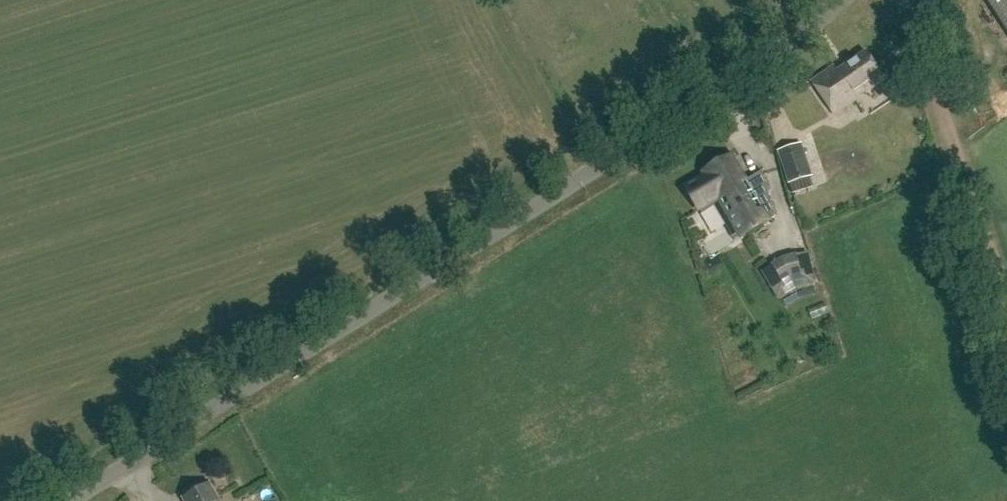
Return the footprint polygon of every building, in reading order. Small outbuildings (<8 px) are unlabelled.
[(1006,28),(1006,0),(989,0),(1006,28)] [(881,77),(864,51),(835,70),(833,66),(811,80),(833,113),(859,96),(857,93),(881,77)] [(813,176),(802,144),(779,152),(793,193),(812,186),(809,178),(813,176)] [(726,159),(685,184),(700,208),(719,196),(742,234),(770,217),(770,216),(775,212),(762,168),(746,177),(739,165),(733,169),(726,159)] [(772,265),(789,292),(796,288),(803,286),(796,255),(783,258),(772,265)] [(208,483),(183,497),(186,500),(219,500),(208,483)] [(242,500),(269,500),(263,486),(240,495),(242,500)]
